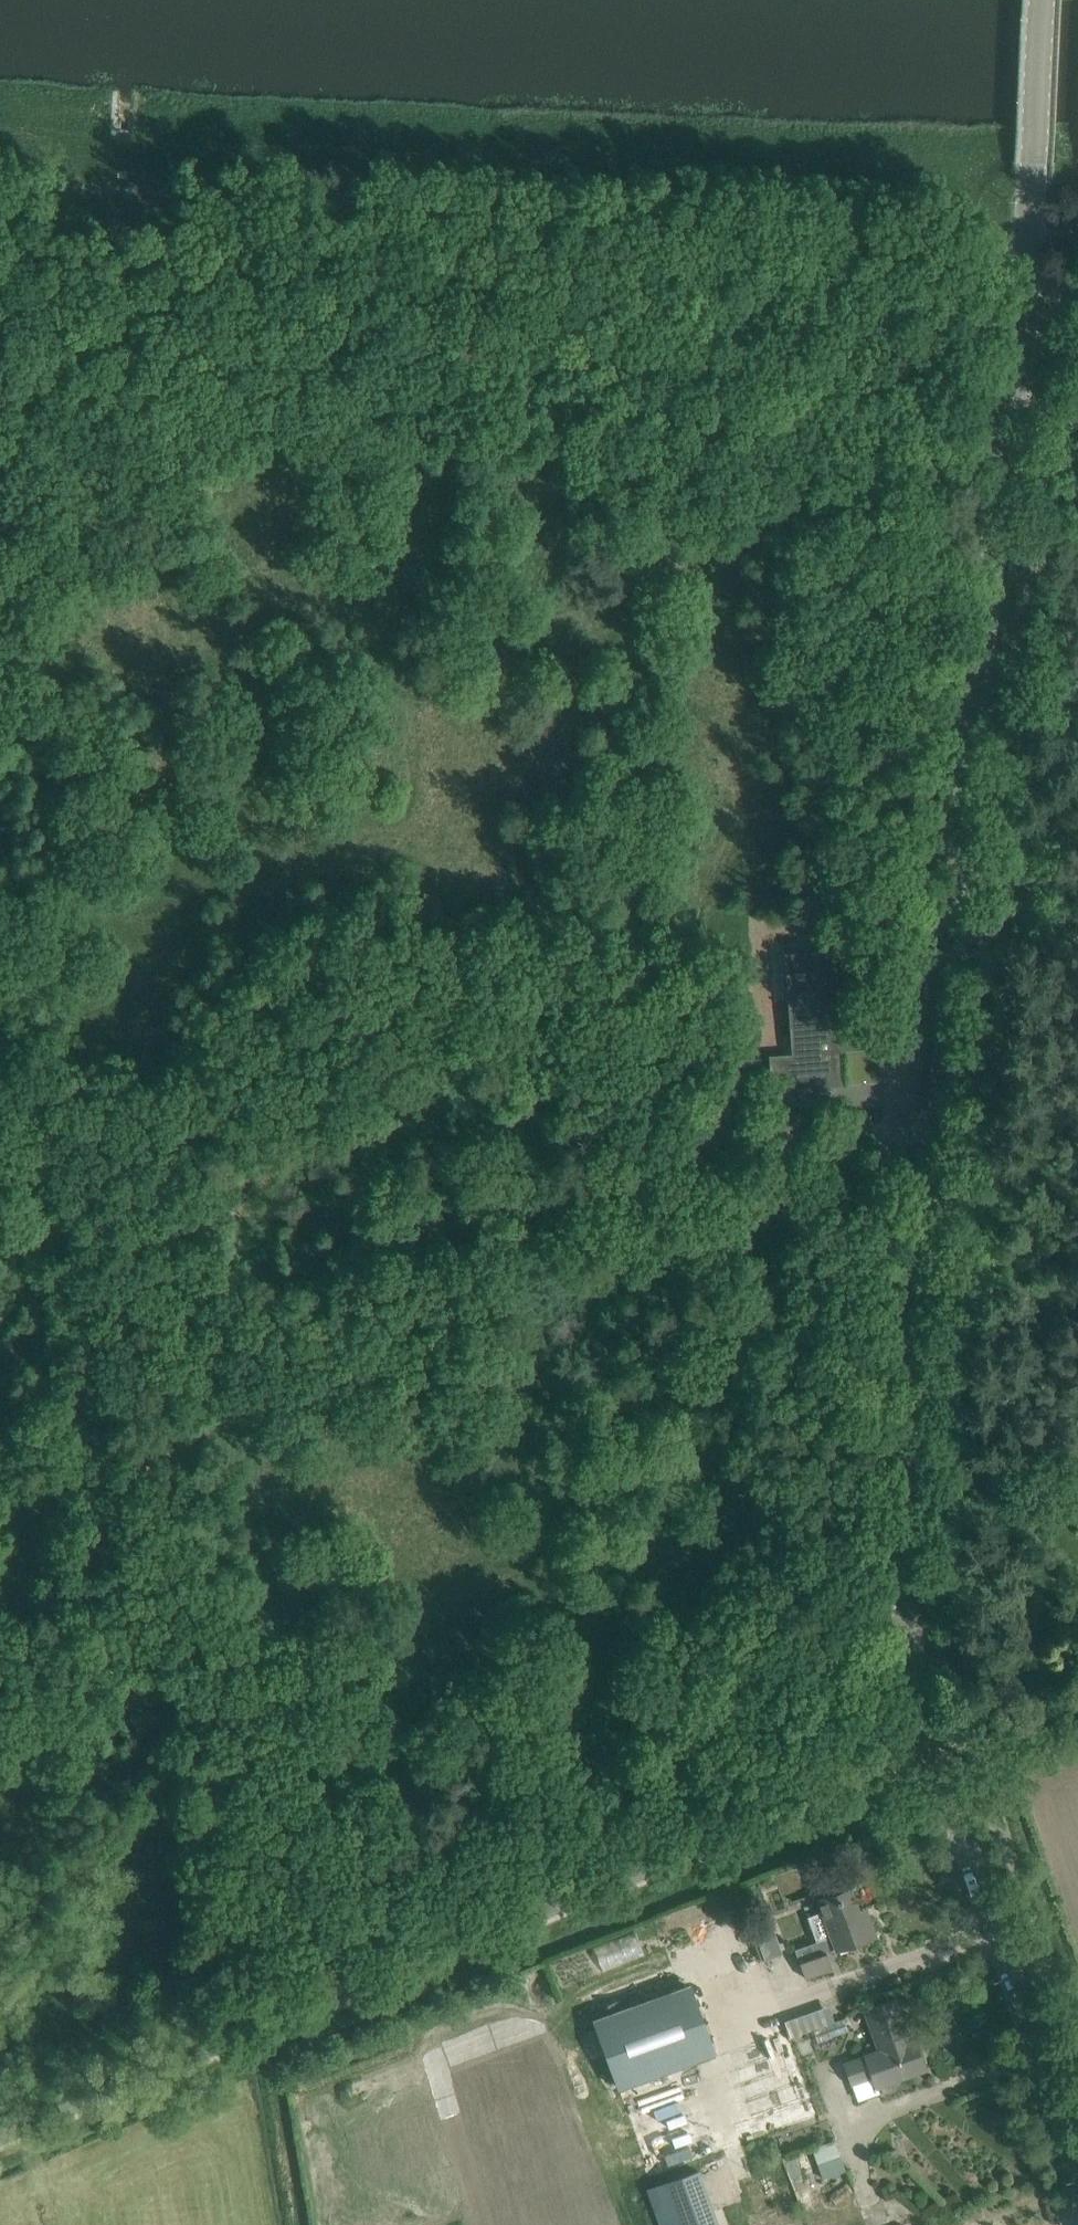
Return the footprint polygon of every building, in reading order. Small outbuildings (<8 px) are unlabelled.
[(826,1031),(835,1031),(829,949),(796,951),(802,1040),(827,1038),(826,1031)] [(831,1085),(829,1052),(770,1057),(773,1090),(831,1085)] [(876,1936),(869,1917),(863,1920),(851,1887),(817,1899),(831,1936),(795,1949),(805,1978),(833,1968),(827,1953),(876,1936)] [(765,1959),(781,1953),(774,1933),(758,1939),(765,1959)] [(818,2115),(812,2098),(787,2031),(715,2057),(689,1985),(593,2020),(601,2041),(619,2092),(650,2176),(818,2115)] [(878,2086),(904,2077),(924,2069),(913,2039),(907,2041),(903,2032),(907,2031),(895,1999),(865,2010),(880,2049),(864,2055),(865,2057),(844,2065),(852,2086),(874,2077),(878,2086)] [(791,2015),(795,2033),(838,2023),(834,2005),(791,2015)] [(834,2140),(812,2148),(817,2164),(840,2156),(834,2140)] [(840,2156),(817,2164),(822,2178),(845,2170),(840,2156)] [(664,2224),(724,2224),(707,2168),(652,2185),(664,2224)]
